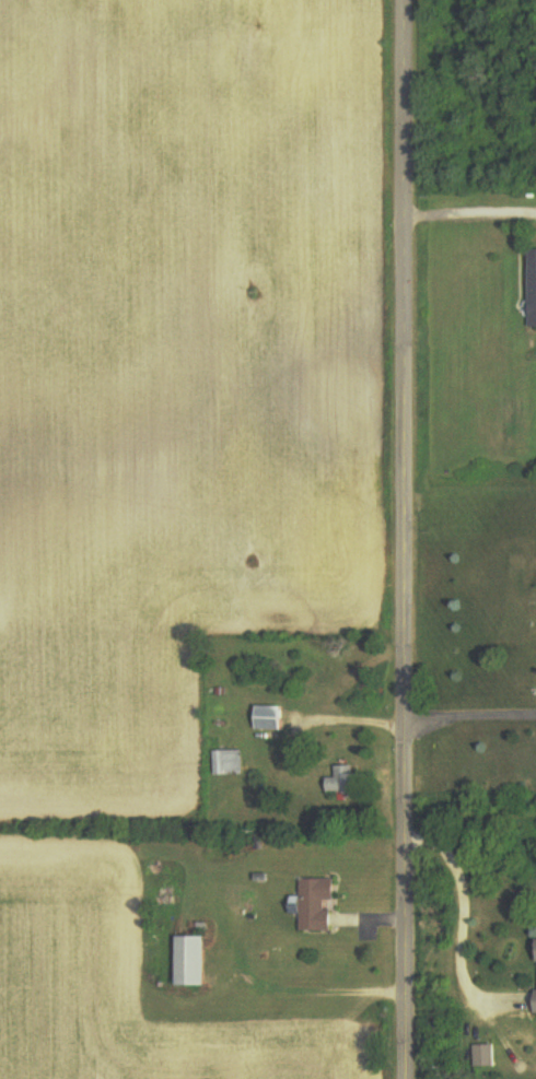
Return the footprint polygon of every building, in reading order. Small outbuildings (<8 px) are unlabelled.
[(288,732),(289,708),(263,707),(263,731),(288,732)] [(244,752),(215,752),(215,776),(244,776),(244,752)] [(332,779),(332,795),(368,795),(368,775),(359,775),(359,767),(340,767),(340,779),(332,779)] [(301,933),(334,933),(334,902),(336,902),(336,880),(301,880),(301,933)] [(208,937),(181,937),(181,987),(208,987),(208,937)] [(477,1046),(477,1069),(496,1069),(496,1046),(477,1046)]
